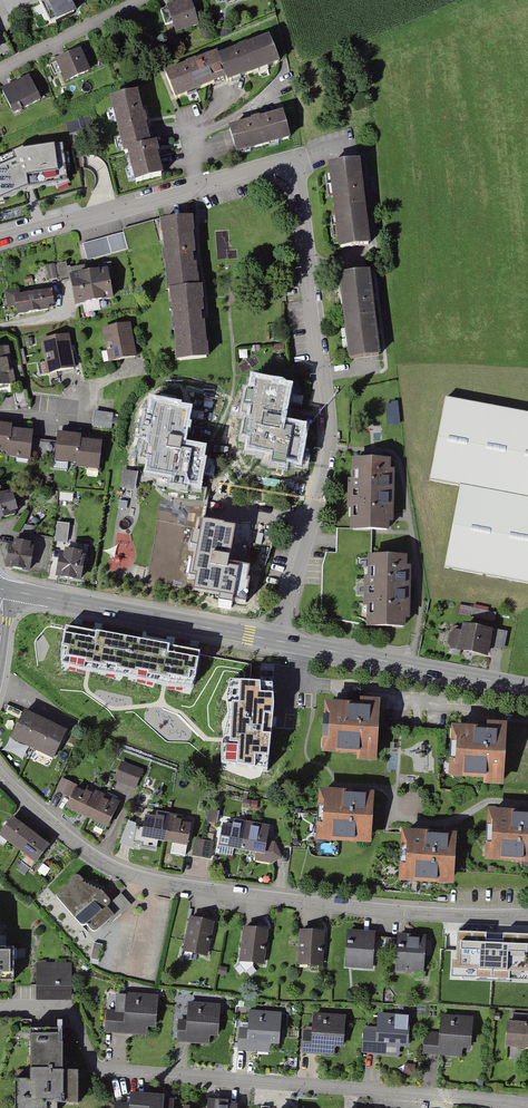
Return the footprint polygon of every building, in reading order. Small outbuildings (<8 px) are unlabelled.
[(56,23),(77,13),(70,0),(45,0),(56,23)] [(190,2),(168,9),(176,34),(198,26),(190,2)] [(218,54),(165,74),(174,98),(224,80),(226,85),(279,65),(269,38),(219,57),(218,54)] [(82,51),(56,62),(66,84),(91,73),(82,51)] [(29,77),(3,91),(15,115),(41,102),(29,77)] [(139,94),(112,100),(124,154),(129,153),(136,184),(164,177),(156,143),(151,145),(139,94)] [(284,115),(229,130),(236,155),(290,140),(284,115)] [(21,150),(0,160),(0,204),(28,191),(68,184),(63,144),(21,150)] [(362,161),(329,166),(340,250),(373,245),(370,221),(365,186),(364,176),(362,161)] [(191,220),(159,222),(164,292),(170,292),(175,362),(207,359),(202,287),(196,288),(191,220)] [(122,233),(84,243),(89,260),(127,251),(122,233)] [(109,271),(72,277),(76,306),(114,300),(109,271)] [(372,273),(340,277),(349,359),(381,355),(379,332),(375,297),(372,273)] [(53,285),(7,291),(9,307),(16,307),(17,314),(56,309),(53,285)] [(131,323),(103,328),(109,363),(137,358),(131,323)] [(70,335),(42,339),(47,374),(75,370),(70,335)] [(0,348),(0,388),(16,385),(9,346),(0,348)] [(287,391),(255,386),(246,438),(250,439),(247,455),(286,461),(291,434),(280,432),(287,391)] [(527,501),(527,408),(454,395),(438,486),(460,489),(527,501)] [(388,425),(401,424),(400,402),(387,402),(388,425)] [(189,413),(157,408),(145,475),(145,479),(153,480),(189,486),(194,454),(183,452),(189,413)] [(114,414),(96,413),(95,427),(113,428),(114,414)] [(0,426),(0,453),(8,454),(7,458),(31,461),(34,434),(13,432),(13,427),(0,426)] [(82,437),(59,434),(55,463),(76,466),(76,469),(98,471),(101,444),(82,442),(82,437)] [(393,461),(351,462),(353,533),(395,532),(393,461)] [(125,469),(122,487),(137,489),(140,472),(125,469)] [(460,489),(445,570),(527,585),(527,501),(460,489)] [(0,497),(0,522),(18,517),(12,494),(0,497)] [(56,540),(68,542),(71,523),(59,522),(56,540)] [(236,532),(205,526),(193,594),(235,601),(240,574),(229,572),(236,532)] [(35,541),(12,538),(7,567),(31,571),(35,541)] [(87,553),(62,549),(58,579),(82,583),(87,553)] [(410,557),(367,557),(367,630),(410,629),(410,557)] [(474,607),(472,615),(495,621),(497,613),(474,607)] [(457,631),(449,635),(448,646),(451,651),(460,651),(459,655),(489,659),(490,648),(505,650),(508,633),(463,627),(462,631),(457,631)] [(192,692),(199,655),(66,630),(59,668),(192,692)] [(220,763),(268,772),(273,683),(230,680),(220,763)] [(334,706),(326,706),(323,754),(358,756),(358,764),(378,765),(380,724),(381,703),(347,701),(346,707),(334,706)] [(66,733),(24,713),(11,741),(53,760),(66,733)] [(486,727),(452,727),(452,776),(482,776),(482,785),(507,785),(508,723),(497,723),(486,723),(486,727)] [(142,769),(121,762),(115,780),(135,788),(142,769)] [(119,806),(63,780),(57,793),(70,799),(66,807),(109,827),(119,806)] [(341,788),(320,787),(317,839),(371,842),(374,794),(341,792),(341,788)] [(488,809),(486,862),(527,863),(527,815),(513,815),(513,809),(488,809)] [(218,823),(219,811),(209,810),(208,822),(218,823)] [(191,822),(147,817),(144,838),(188,844),(191,822)] [(17,851),(31,832),(13,818),(0,835),(0,838),(17,851)] [(219,847),(244,852),(250,823),(234,820),(233,826),(223,824),(219,847)] [(270,827),(250,823),(244,852),(256,854),(254,862),(271,865),(282,859),(275,843),(267,842),(270,827)] [(459,832),(402,829),(399,877),(456,881),(459,832)] [(50,846),(31,832),(17,851),(36,865),(50,846)] [(214,843),(197,840),(194,854),(212,857),(214,843)] [(71,879),(70,882),(59,892),(57,896),(57,899),(80,925),(84,926),(86,924),(89,929),(91,931),(95,932),(110,919),(113,922),(125,911),(131,905),(125,897),(120,893),(111,903),(111,900),(102,890),(81,882),(81,878),(79,875),(77,874),(74,876),(71,879)] [(214,920),(190,915),(182,950),(206,955),(214,920)] [(268,927),(244,925),(241,961),(265,963),(268,927)] [(325,930),(300,929),(299,964),(324,965),(325,930)] [(376,930),(347,929),(346,966),(375,967),(376,930)] [(427,934),(398,932),(396,971),(425,972),(427,934)] [(13,978),(13,951),(0,951),(0,978),(13,978)] [(495,952),(494,977),(527,979),(527,954),(495,952)] [(70,962),(36,963),(37,1000),(71,999),(70,962)] [(158,995),(126,993),(125,1011),(106,1010),(105,1032),(148,1034),(148,1027),(156,1027),(158,995)] [(188,1020),(178,1020),(176,1040),(210,1042),(210,1036),(219,1037),(221,1003),(189,1001),(188,1020)] [(283,1011),(249,1009),(248,1028),(240,1027),(238,1050),(270,1052),(271,1043),(281,1044),(283,1011)] [(346,1016),(313,1014),(312,1028),(303,1028),(302,1054),(334,1056),(335,1048),(344,1049),(346,1016)] [(377,1028),(367,1027),(363,1031),(362,1054),(399,1056),(400,1048),(408,1048),(410,1016),(378,1014),(377,1028)] [(439,1032),(426,1032),(425,1052),(462,1054),(462,1048),(471,1049),(473,1015),(440,1014),(439,1032)] [(508,1020),(506,1045),(527,1046),(527,1021),(508,1020)] [(31,1027),(30,1079),(13,1079),(13,1107),(57,1107),(57,1102),(78,1103),(78,1068),(62,1067),(63,1027),(31,1027)] [(116,1102),(115,1107),(174,1107),(175,1098),(165,1098),(165,1093),(130,1091),(130,1103),(116,1102)] [(209,1097),(209,1107),(237,1107),(237,1104),(230,1103),(230,1099),(209,1097)]
